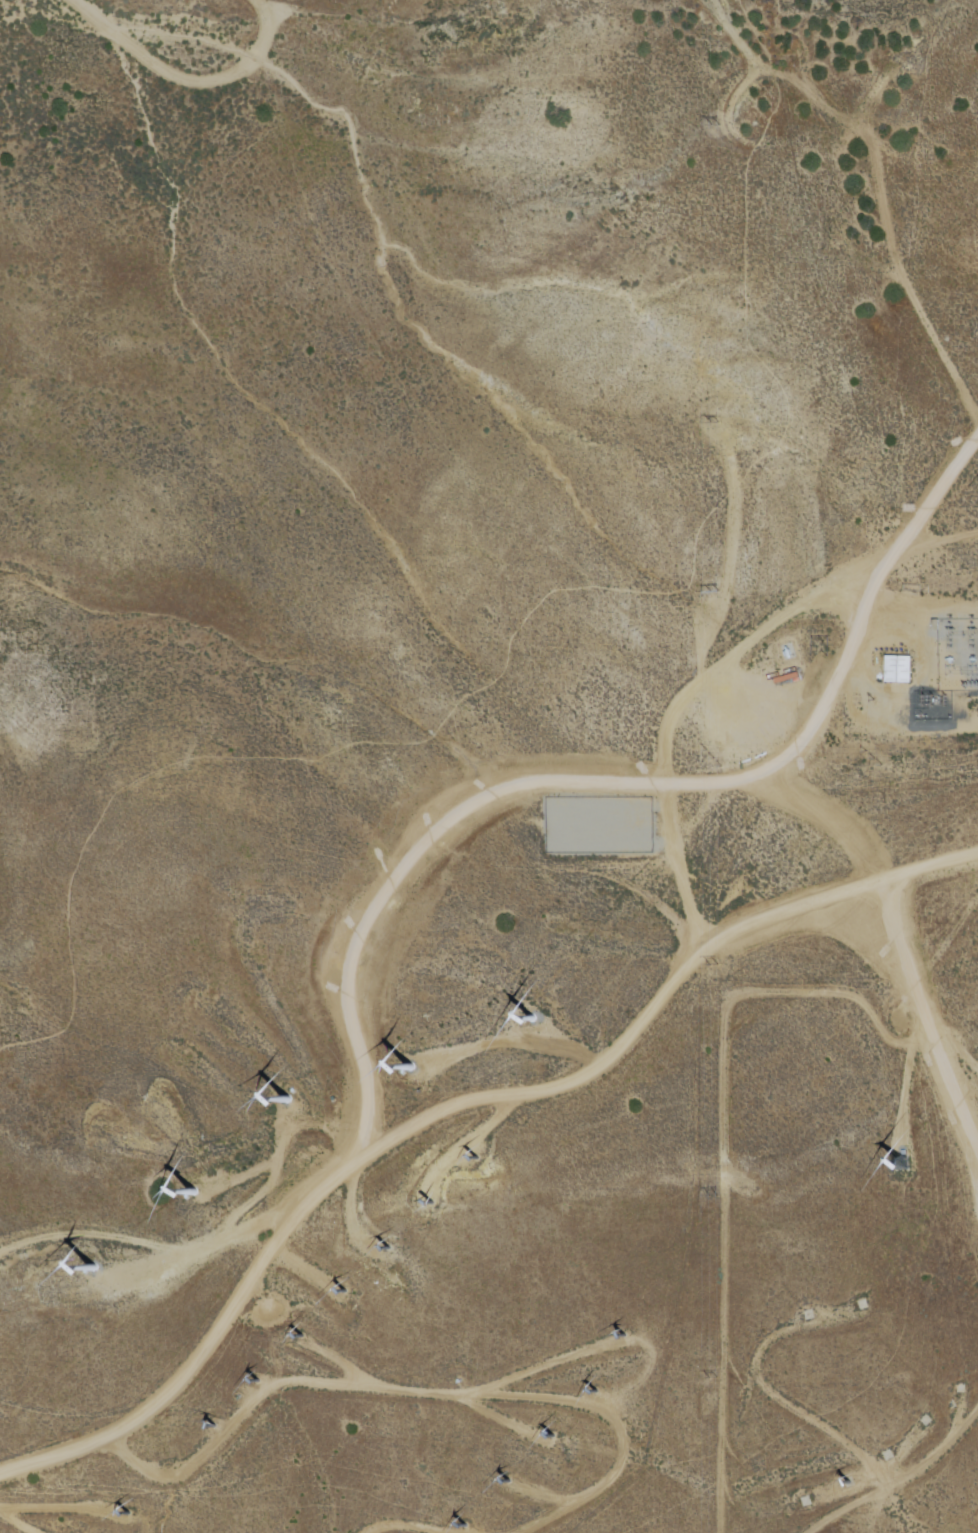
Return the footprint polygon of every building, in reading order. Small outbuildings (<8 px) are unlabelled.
[(910,657),(883,656),(883,684),(909,684),(910,657)]
